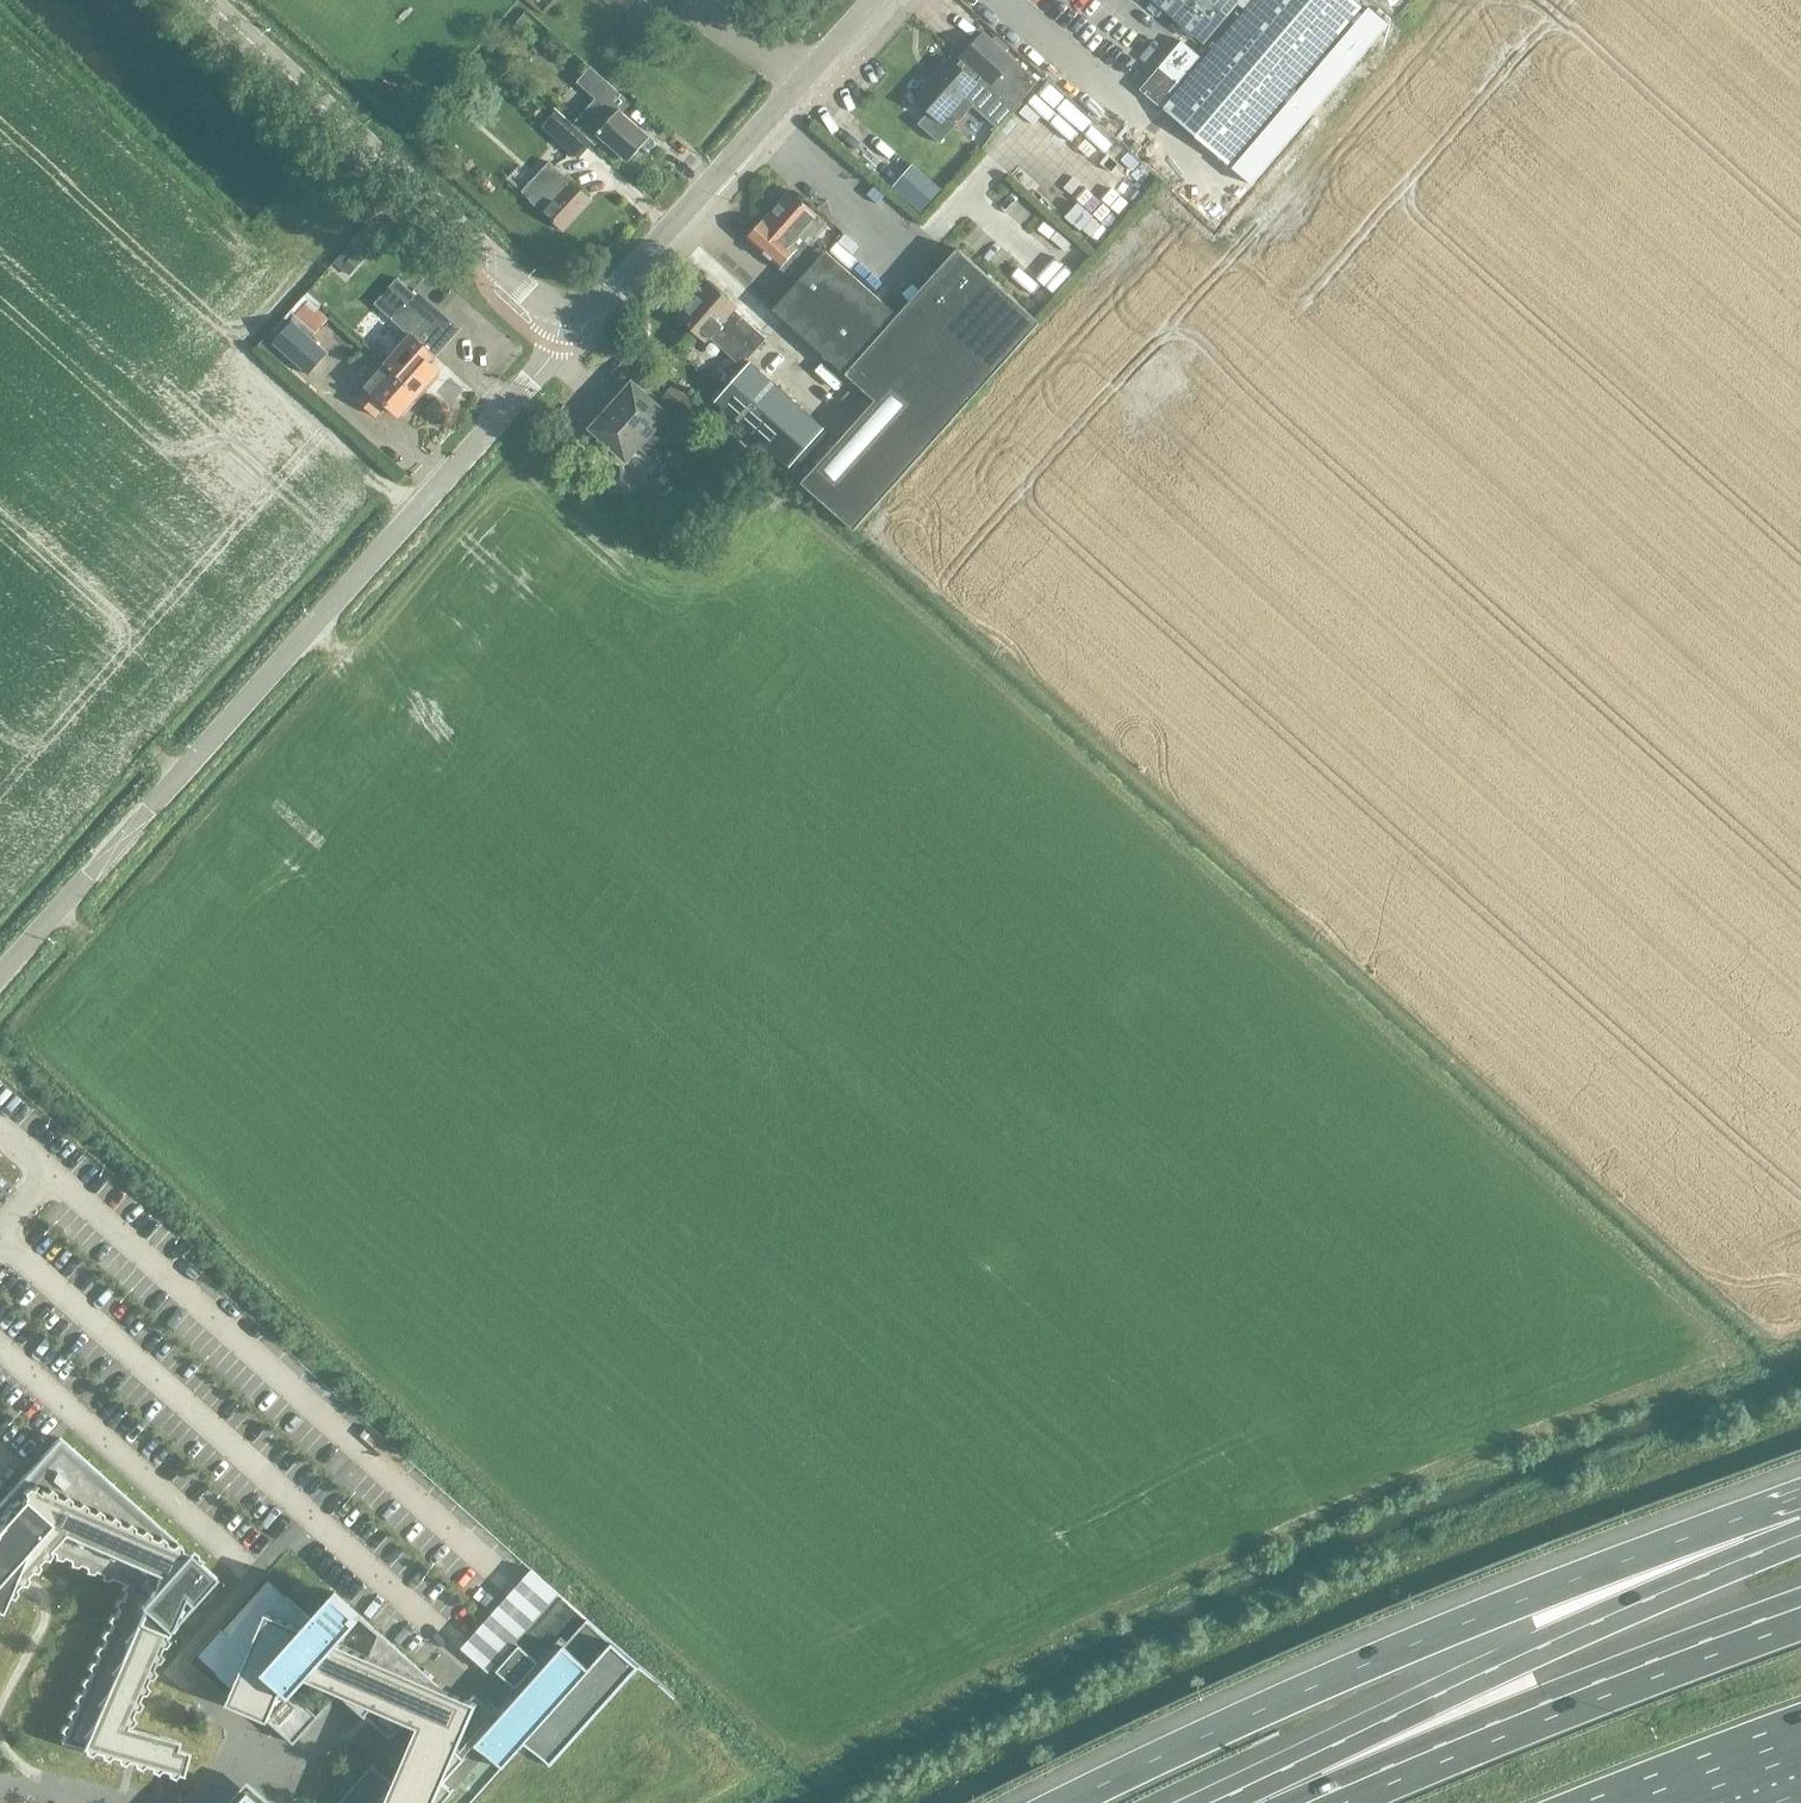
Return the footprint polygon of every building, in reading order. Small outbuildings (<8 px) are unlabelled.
[(1205,42),(1241,0),(1156,0),(1205,42)] [(1163,107),(1230,164),(1363,7),(1355,0),(1253,0),(1163,107)] [(914,98),(929,111),(918,123),(940,143),(965,114),(956,106),(978,82),(1012,112),(1039,81),(984,32),(961,58),(963,59),(958,65),(950,58),(914,98)] [(578,82),(596,98),(573,123),(572,122),(561,135),(579,151),(591,139),(597,144),(603,137),(628,160),(649,137),(622,113),(632,102),(616,88),(617,87),(593,65),(578,82)] [(1031,122),(1061,95),(1050,82),(1020,110),(1031,122)] [(560,230),(588,199),(545,160),(517,192),(560,230)] [(922,213),(942,189),(913,164),(893,187),(922,213)] [(790,191),(754,230),(748,238),(797,282),(774,309),(875,400),(954,311),(925,285),(898,315),(826,250),(821,255),(805,240),(809,235),(812,238),(826,223),(790,191)] [(350,275),(378,242),(363,229),(335,262),(350,275)] [(958,249),(925,285),(954,311),(803,484),(855,529),(878,502),(1040,322),(958,249)] [(738,307),(709,281),(679,315),(709,342),(712,338),(741,363),(742,364),(747,359),(766,337),(736,310),(738,307)] [(410,334),(385,362),(420,393),(440,371),(430,362),(446,343),(441,339),(456,323),(419,291),(394,320),(410,334)] [(315,324),(306,331),(293,320),(273,343),(308,375),(329,352),(320,345),(327,339),(315,324)] [(751,361),(715,401),(791,467),(825,428),(751,361)] [(400,416),(420,393),(385,362),(356,396),(378,416),(388,405),(400,416)] [(622,378),(604,398),(668,455),(686,436),(677,428),(672,433),(645,408),(650,403),(622,378)] [(688,417),(698,404),(673,383),(663,395),(688,417)] [(668,455),(604,398),(587,418),(615,443),(616,441),(630,454),(634,449),(647,461),(646,462),(655,470),(668,455)] [(621,466),(610,478),(631,497),(642,485),(621,466)] [(41,1557),(121,1589),(60,1731),(61,1742),(183,1775),(182,1774),(188,1751),(176,1747),(178,1741),(126,1726),(182,1598),(189,1604),(214,1576),(59,1437),(0,1503),(0,1606),(41,1557)] [(641,1666),(563,1596),(532,1569),(463,1647),(489,1670),(493,1666),(497,1670),(517,1687),(494,1712),(474,1694),(470,1699),(467,1697),(439,1685),(379,1631),(378,1630),(375,1627),(374,1627),(335,1592),(312,1618),(271,1582),(269,1580),(224,1630),(221,1628),(197,1655),(201,1660),(234,1689),(229,1702),(270,1721),(295,1744),(320,1716),(335,1699),(341,1693),(365,1714),(370,1719),(392,1738),(408,1720),(414,1723),(420,1725),(395,1783),(373,1764),(372,1765),(338,1802),(554,1802),(560,1796),(568,1802),(582,1802),(676,1697),(641,1666)] [(248,1781),(241,1790),(229,1802),(273,1802),(248,1781)]
